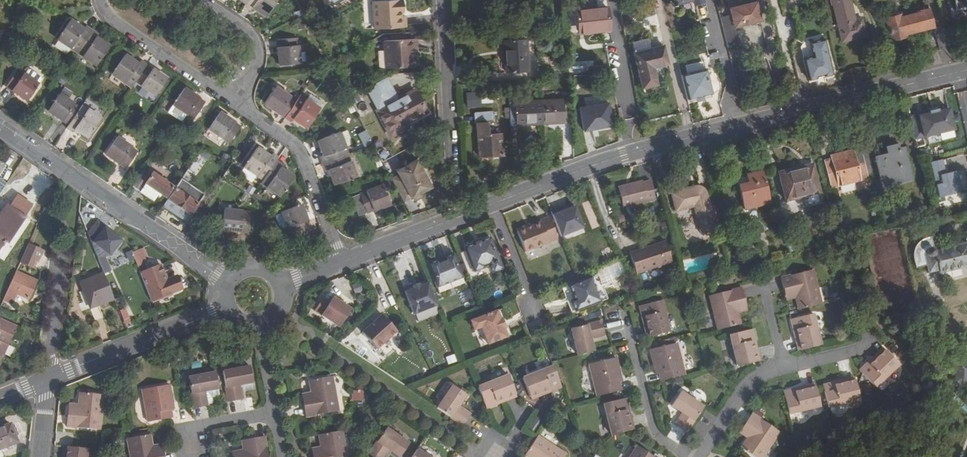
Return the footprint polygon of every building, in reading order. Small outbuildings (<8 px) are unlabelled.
[(247,3),(245,6),(251,10),(253,7),(266,16),(277,0),(243,0),(247,3)] [(372,2),(374,29),(405,27),(404,15),(400,15),(400,0),(396,0),(372,2)] [(847,0),(838,0),(829,2),(835,26),(853,22),(847,0)] [(955,10),(966,9),(966,0),(955,0),(955,10)] [(730,9),(731,15),(734,27),(760,21),(755,2),(730,9)] [(606,7),(576,11),(578,33),(609,30),(606,7)] [(920,13),(899,18),(899,17),(884,20),(889,41),(904,37),(903,35),(934,27),(929,9),(919,11),(920,13)] [(719,18),(727,50),(739,47),(734,27),(731,15),(719,18)] [(853,22),(835,26),(840,43),(864,37),(860,20),(853,22)] [(84,31),(71,22),(58,41),(96,67),(109,47),(96,39),(98,35),(86,27),(84,31)] [(294,32),(274,35),(277,59),(297,57),(294,32)] [(525,39),(503,40),(505,73),(528,71),(525,39)] [(385,68),(412,67),(411,51),(415,51),(415,40),(383,42),(385,68)] [(824,77),(833,76),(824,40),(809,44),(813,58),(803,60),(808,81),(817,79),(817,78),(824,76),(824,77)] [(633,54),(649,51),(647,46),(632,49),(633,54)] [(663,47),(649,51),(633,54),(642,89),(656,85),(652,68),(667,64),(663,47)] [(887,49),(890,61),(897,59),(894,47),(887,49)] [(125,56),(113,72),(153,99),(167,81),(147,67),(145,69),(125,56)] [(581,71),(592,72),(593,62),(582,61),(581,71)] [(686,74),(680,76),(687,104),(701,101),(700,97),(711,94),(703,62),(685,66),(686,74)] [(388,76),(367,88),(392,136),(407,127),(405,123),(427,111),(416,91),(400,100),(388,76)] [(0,98),(20,112),(31,96),(11,82),(0,98)] [(263,104),(290,122),(292,119),(304,128),(318,109),(299,95),(295,101),(274,87),(263,104)] [(193,120),(204,104),(183,89),(171,106),(193,120)] [(467,106),(489,106),(489,92),(467,93),(467,106)] [(508,101),(509,125),(571,121),(570,97),(508,101)] [(608,103),(578,108),(582,132),(612,126),(608,103)] [(55,105),(43,124),(55,133),(54,135),(66,144),(68,141),(81,150),(94,131),(55,105)] [(918,117),(923,138),(953,131),(948,110),(938,113),(938,110),(928,113),(929,115),(918,117)] [(218,113),(207,130),(227,145),(239,128),(218,113)] [(485,123),(492,123),(491,113),(472,114),(473,124),(474,124),(477,158),(501,156),(499,135),(486,136),(485,123)] [(366,129),(358,133),(364,146),(372,143),(366,129)] [(345,131),(338,134),(343,148),(350,145),(345,131)] [(327,170),(333,185),(354,177),(343,148),(338,134),(337,133),(316,141),(321,156),(318,157),(323,171),(327,170)] [(256,149),(242,168),(261,181),(259,184),(278,197),(291,177),(278,168),(280,165),(274,162),(276,158),(271,155),(269,158),(256,149)] [(902,149),(886,153),(887,157),(876,160),(882,186),(910,179),(902,149)] [(111,150),(100,167),(120,181),(131,164),(111,150)] [(831,159),(853,154),(852,150),(830,155),(831,159)] [(860,153),(853,154),(831,159),(823,161),(830,187),(866,179),(866,178),(872,176),(866,152),(860,154),(860,153)] [(418,158),(389,174),(404,201),(413,197),(413,198),(417,199),(421,197),(422,194),(421,192),(433,186),(427,175),(425,176),(422,171),(424,170),(418,158)] [(966,192),(966,183),(965,174),(958,175),(957,172),(949,174),(946,159),(929,163),(937,199),(966,192)] [(809,160),(793,165),(794,170),(777,174),(784,201),(801,197),(804,208),(820,203),(809,160)] [(172,188),(144,169),(132,187),(153,202),(157,196),(159,197),(161,195),(165,198),(172,188)] [(761,169),(745,173),(747,182),(737,185),(743,208),(768,201),(761,169)] [(189,186),(180,179),(162,206),(182,221),(187,214),(189,216),(196,205),(183,195),(189,186)] [(640,180),(615,187),(621,208),(653,199),(648,180),(641,183),(640,180)] [(383,184),(360,194),(352,198),(360,216),(368,213),(391,203),(383,184)] [(693,186),(689,188),(701,233),(705,231),(705,233),(713,231),(712,229),(715,229),(705,192),(696,195),(693,186)] [(701,233),(689,188),(670,192),(675,211),(693,206),(701,233)] [(594,200),(585,201),(589,228),(599,226),(594,200)] [(25,216),(9,205),(0,219),(0,248),(5,241),(6,242),(7,240),(8,242),(25,216)] [(310,230),(301,207),(282,214),(283,214),(288,228),(294,244),(312,237),(309,230),(310,230)] [(558,210),(550,213),(560,237),(570,234),(569,231),(582,226),(574,207),(560,213),(558,210)] [(247,212),(223,210),(221,230),(246,232),(247,212)] [(288,228),(283,214),(275,217),(280,231),(288,228)] [(516,232),(524,253),(557,240),(548,218),(539,221),(539,223),(529,227),(525,229),(522,228),(517,230),(516,232)] [(96,223),(87,235),(97,259),(103,256),(108,254),(119,239),(96,223)] [(459,254),(468,277),(474,274),(474,272),(483,268),(482,265),(488,263),(492,273),(501,269),(489,238),(481,242),(480,239),(472,242),(474,245),(465,249),(465,251),(459,254)] [(664,241),(628,253),(635,274),(671,261),(664,241)] [(945,244),(926,250),(925,250),(924,251),(923,252),(923,253),(922,254),(922,255),(927,274),(937,271),(940,282),(966,275),(966,243),(956,246),(946,248),(945,244)] [(28,244),(19,262),(33,268),(41,251),(28,244)] [(138,250),(131,252),(137,266),(143,264),(138,250)] [(462,278),(453,254),(443,258),(444,260),(439,263),(438,260),(427,265),(436,288),(462,278)] [(97,259),(102,273),(103,275),(110,273),(103,256),(97,259)] [(620,285),(618,278),(624,275),(620,264),(592,274),(598,289),(611,284),(612,288),(620,285)] [(159,266),(140,273),(151,302),(179,291),(174,279),(165,282),(159,266)] [(780,277),(783,295),(795,293),(796,298),(799,309),(819,304),(811,270),(780,277)] [(15,292),(27,298),(36,281),(15,271),(7,289),(2,299),(10,303),(15,292)] [(82,293),(89,309),(113,300),(103,275),(102,273),(79,283),(82,293)] [(571,302),(575,313),(600,303),(590,278),(569,286),(574,301),(571,302)] [(437,305),(428,283),(419,286),(413,289),(405,292),(414,315),(437,305)] [(354,286),(348,288),(351,295),(357,293),(354,286)] [(707,293),(716,330),(738,324),(735,310),(733,304),(744,302),(740,286),(707,293)] [(84,311),(89,309),(82,293),(78,294),(84,311)] [(784,301),(796,298),(795,293),(783,295),(784,301)] [(340,327),(352,308),(334,296),(331,301),(324,297),(315,310),(340,327)] [(641,303),(643,315),(647,314),(652,335),(670,331),(663,298),(641,303)] [(96,320),(103,318),(99,307),(92,310),(96,320)] [(127,311),(120,314),(125,325),(131,322),(127,311)] [(469,322),(473,331),(479,328),(486,345),(504,338),(501,330),(503,329),(499,320),(498,320),(494,312),(469,322)] [(648,336),(652,335),(647,314),(643,315),(648,336)] [(789,320),(792,331),(795,330),(799,350),(819,345),(811,314),(789,320)] [(359,332),(373,348),(385,338),(387,340),(395,333),(379,315),(372,321),(374,323),(369,328),(367,326),(359,332)] [(0,318),(0,359),(16,325),(0,318)] [(572,326),(579,353),(595,349),(592,335),(607,332),(604,319),(572,326)] [(23,329),(16,325),(11,337),(18,340),(23,329)] [(733,363),(754,358),(748,338),(752,337),(749,327),(726,332),(733,363)] [(757,357),(752,337),(748,338),(754,358),(757,357)] [(375,350),(387,340),(385,338),(373,348),(375,350)] [(662,379),(685,373),(678,341),(651,347),(655,364),(658,363),(660,371),(662,379)] [(873,355),(866,362),(870,366),(884,351),(881,348),(873,355)] [(858,370),(874,387),(898,365),(886,353),(884,351),(870,366),(866,362),(858,370)] [(455,354),(446,357),(448,364),(457,362),(455,354)] [(595,382),(598,394),(622,388),(620,380),(618,373),(621,372),(617,355),(590,361),(595,382)] [(963,388),(966,383),(966,357),(949,374),(963,388)] [(524,373),(531,392),(550,384),(552,388),(562,384),(554,363),(524,373)] [(251,365),(223,369),(228,401),(242,398),(240,384),(254,382),(251,365)] [(219,387),(216,371),(189,375),(194,406),(207,404),(205,389),(219,387)] [(496,400),(516,393),(510,375),(478,386),(486,407),(497,404),(496,400)] [(854,376),(834,381),(835,385),(855,380),(854,376)] [(316,397),(306,399),(310,417),(339,411),(332,378),(313,381),(315,392),(316,397)] [(860,399),(855,380),(835,385),(834,381),(822,384),(828,406),(860,399)] [(815,382),(794,388),(795,391),(816,386),(815,382)] [(169,401),(173,400),(169,383),(142,388),(148,420),(172,417),(170,408),(169,401)] [(453,384),(437,408),(464,425),(472,414),(459,405),(467,394),(453,384)] [(550,384),(531,392),(532,396),(552,388),(550,384)] [(795,391),(794,388),(785,390),(791,412),(820,405),(816,386),(795,391)] [(352,400),(363,401),(363,390),(352,390),(352,400)] [(686,432),(688,430),(704,405),(681,390),(672,403),(684,411),(675,424),(686,432)] [(79,408),(68,407),(66,425),(100,428),(103,394),(80,391),(79,403),(79,408)] [(517,397),(516,393),(496,400),(497,404),(517,397)] [(605,401),(612,433),(631,429),(626,408),(630,407),(627,395),(605,401)] [(626,408),(631,429),(634,428),(630,407),(626,408)] [(749,437),(743,446),(759,456),(763,456),(781,430),(753,411),(743,425),(752,432),(749,437)] [(0,428),(0,447),(2,453),(18,446),(9,424),(7,425),(0,428)] [(740,430),(749,437),(752,432),(743,425),(740,430)] [(388,429),(369,454),(373,456),(384,456),(389,450),(399,456),(402,456),(410,445),(388,429)] [(343,431),(320,435),(322,447),(323,452),(312,454),(312,456),(348,456),(343,431)] [(153,445),(151,433),(127,437),(131,456),(165,456),(164,448),(154,450),(153,445)] [(538,434),(537,437),(529,448),(525,454),(530,456),(566,456),(568,455),(538,434)] [(244,451),(232,453),(233,456),(269,456),(266,437),(247,440),(249,450),(244,451)] [(631,456),(658,456),(639,444),(631,456)] [(88,447),(68,445),(66,456),(87,456),(88,447)]
